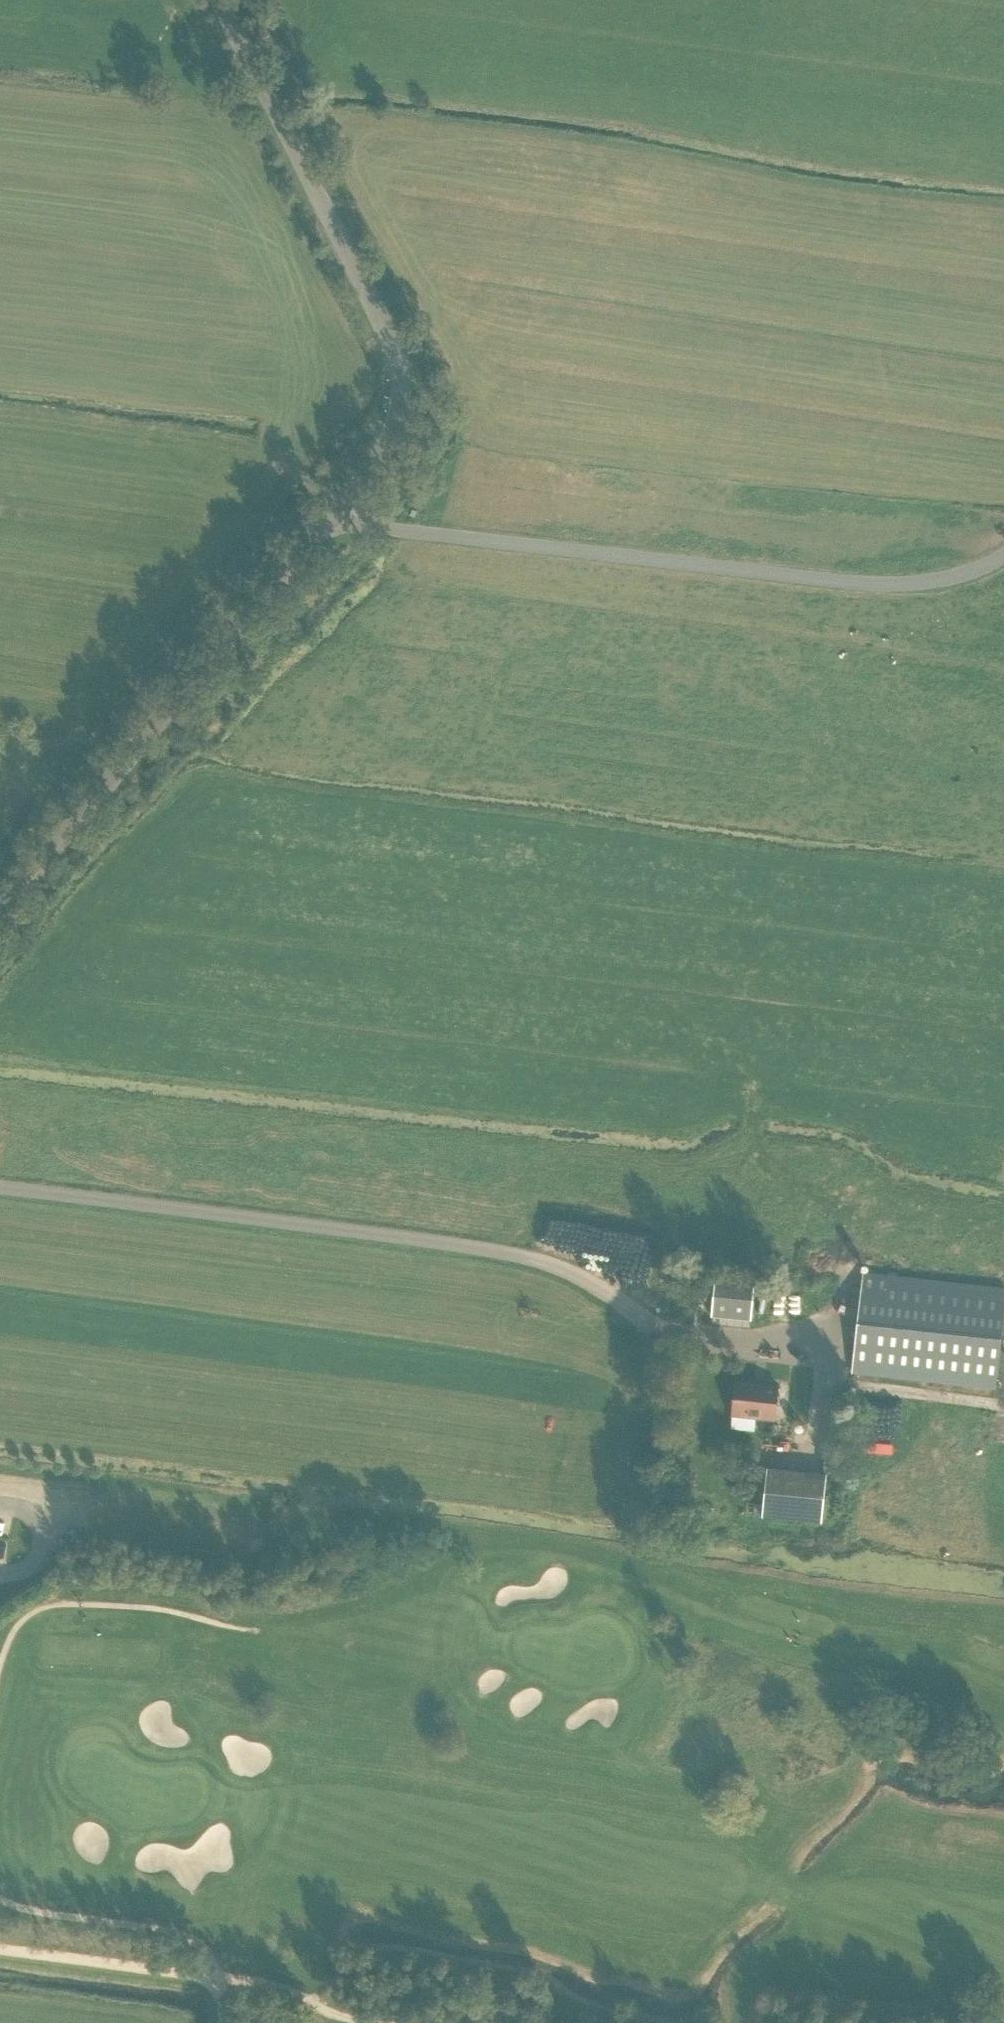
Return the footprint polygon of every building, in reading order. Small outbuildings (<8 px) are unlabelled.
[(862,1272),(851,1373),(996,1389),(1003,1316),(1003,1288),(862,1272)] [(715,1274),(710,1316),(749,1321),(754,1279),(715,1274)] [(779,1385),(735,1380),(731,1416),(775,1421),(779,1385)] [(849,1428),(828,1426),(824,1472),(844,1474),(849,1428)] [(827,1473),(767,1467),(762,1517),(822,1523),(827,1473)]
